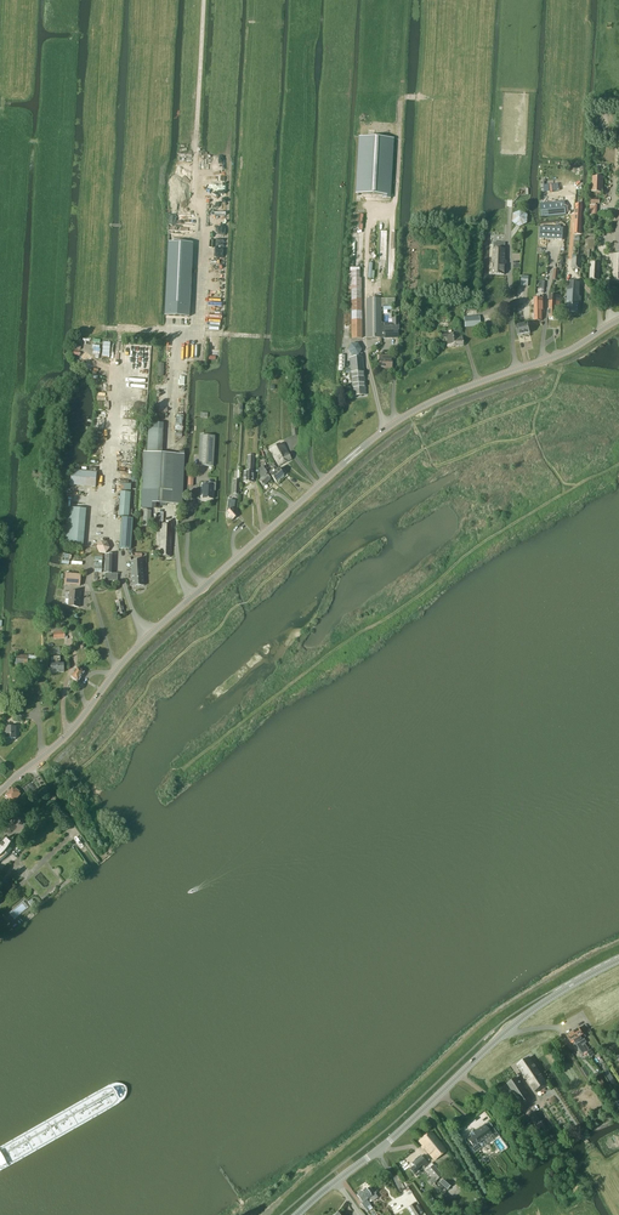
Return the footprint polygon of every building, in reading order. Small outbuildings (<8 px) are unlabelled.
[(358,137),(355,194),(382,195),(382,198),(390,199),(390,196),(394,139),(358,137)] [(592,192),(592,193),(601,193),(602,193),(603,178),(593,177),(593,178),(592,192)] [(560,205),(554,206),(555,216),(565,215),(564,205),(560,205)] [(513,215),(513,224),(520,228),(527,224),(528,216),(520,211),(513,215)] [(539,227),(538,236),(562,238),(563,228),(539,227)] [(586,234),(585,251),(594,252),(595,238),(595,234),(586,234)] [(505,275),(506,244),(506,243),(494,243),(494,244),(493,275),(505,275)] [(572,259),(572,269),(581,270),(581,260),(572,259)] [(599,281),(600,263),(591,263),(590,267),(590,281),(599,281)] [(179,276),(175,326),(190,326),(194,276),(179,276)] [(578,312),(579,282),(568,282),(566,311),(578,312)] [(351,298),(351,300),(352,338),(362,338),(361,300),(361,290),(361,289),(351,290),(351,298)] [(540,298),(535,298),(535,321),(542,321),(542,311),(543,311),(543,299),(543,295),(540,295),(540,298)] [(560,313),(560,296),(549,296),(549,318),(556,318),(556,313),(560,313)] [(367,338),(381,338),(396,338),(396,329),(385,330),(385,327),(381,327),(381,299),(366,299),(367,338)] [(465,327),(480,326),(479,316),(464,318),(465,327)] [(518,336),(530,334),(528,325),(516,327),(518,336)] [(447,347),(454,347),(463,346),(462,337),(460,337),(459,327),(445,328),(446,333),(440,333),(440,334),(438,334),(439,336),(440,335),(440,338),(446,338),(447,347)] [(362,358),(359,358),(359,356),(362,350),(358,343),(351,344),(347,350),(351,356),(353,356),(353,359),(349,359),(353,396),(366,395),(366,394),(362,358)] [(391,370),(392,359),(391,359),(391,357),(387,357),(387,359),(379,359),(379,368),(387,369),(387,370),(391,370)] [(163,424),(148,423),(147,452),(162,453),(163,424)] [(213,467),(215,436),(200,435),(198,466),(213,467)] [(280,466),(292,459),(290,457),(291,457),(290,456),(286,448),(286,447),(286,448),(284,444),(281,445),(281,444),(280,445),(280,444),(270,450),(272,453),(274,458),(278,463),(277,463),(277,464),(278,463),(280,466)] [(144,452),(142,508),(155,509),(155,503),(181,504),(183,454),(183,451),(180,451),(180,454),(162,453),(147,452),(144,452)] [(244,472),(243,482),(253,483),(253,473),(253,469),(253,456),(247,456),(247,472),(244,472)] [(260,478),(261,479),(259,481),(264,487),(271,480),(266,475),(267,474),(263,466),(258,469),(260,478)] [(269,472),(272,475),(271,476),(276,482),(283,475),(286,473),(282,468),(279,471),(275,467),(271,471),(269,472)] [(71,471),(70,486),(95,488),(97,474),(71,471)] [(203,486),(202,494),(202,499),(213,499),(213,491),(215,491),(216,483),(208,483),(208,486),(203,486)] [(128,517),(130,492),(120,492),(119,516),(128,517)] [(228,511),(227,513),(229,515),(228,516),(232,521),(236,517),(234,515),(237,513),(232,508),(233,507),(235,503),(231,502),(228,511)] [(68,507),(65,544),(83,545),(86,509),(68,507)] [(150,527),(151,511),(144,510),(143,527),(150,527)] [(119,549),(130,549),(133,519),(122,518),(119,549)] [(171,539),(171,525),(158,524),(157,546),(161,546),(160,557),(170,557),(171,542),(171,539)] [(100,541),(97,547),(99,553),(106,553),(110,548),(107,542),(100,541)] [(143,560),(130,561),(132,587),(144,586),(143,560)] [(64,584),(80,586),(81,575),(65,574),(64,584)] [(79,608),(80,593),(70,593),(68,607),(79,608)] [(118,600),(115,601),(116,604),(119,615),(125,613),(122,599),(118,600)] [(27,665),(28,656),(16,655),(16,664),(27,665)] [(78,683),(84,673),(77,668),(71,678),(78,683)] [(20,682),(21,670),(13,669),(12,682),(20,682)] [(16,739),(16,727),(6,727),(6,739),(16,739)] [(11,801),(12,802),(13,803),(21,796),(18,793),(19,793),(15,790),(14,791),(12,789),(9,793),(8,792),(5,796),(8,798),(7,799),(10,802),(11,801)] [(17,812),(16,812),(16,818),(19,818),(20,818),(21,819),(22,819),(23,821),(23,823),(23,824),(29,824),(29,823),(29,820),(29,819),(28,818),(27,815),(25,814),(23,813),(21,812),(19,812),(17,812)] [(1,860),(3,858),(4,857),(6,855),(7,854),(5,853),(6,852),(7,851),(8,849),(9,847),(10,845),(11,844),(12,842),(13,840),(14,838),(13,838),(13,839),(8,840),(6,838),(0,845),(0,861),(1,860)] [(32,899),(27,903),(31,908),(36,905),(32,899)] [(573,1032),(579,1041),(582,1039),(580,1037),(583,1035),(579,1028),(573,1032)] [(582,1055),(586,1052),(581,1045),(579,1041),(573,1032),(567,1036),(571,1043),(574,1041),(576,1043),(575,1044),(582,1055)] [(517,1065),(523,1074),(535,1092),(547,1084),(530,1057),(517,1065)] [(609,1085),(602,1074),(596,1078),(603,1088),(609,1085)] [(521,1105),(523,1103),(530,1098),(517,1078),(507,1084),(521,1105)] [(534,1112),(528,1116),(532,1121),(537,1117),(534,1112)] [(471,1138),(468,1140),(473,1146),(470,1149),(471,1149),(470,1150),(473,1154),(474,1154),(481,1148),(479,1146),(478,1144),(484,1139),(486,1141),(488,1144),(488,1143),(491,1141),(499,1135),(492,1127),(488,1122),(484,1125),(477,1130),(476,1129),(472,1132),(470,1134),(471,1135),(472,1137),(471,1138)] [(435,1161),(446,1151),(431,1131),(418,1142),(435,1161)] [(473,1155),(469,1158),(475,1166),(478,1164),(479,1164),(473,1155)] [(424,1166),(427,1164),(421,1156),(413,1163),(415,1165),(410,1169),(417,1176),(421,1173),(417,1169),(422,1164),(424,1166)] [(434,1165),(428,1170),(433,1177),(428,1181),(431,1185),(436,1180),(442,1175),(434,1165)] [(445,1176),(440,1182),(436,1186),(445,1193),(448,1189),(453,1184),(445,1176)] [(361,1192),(367,1200),(369,1198),(372,1202),(378,1198),(371,1187),(367,1190),(366,1189),(361,1192)] [(370,1205),(367,1200),(361,1192),(357,1195),(362,1202),(361,1203),(365,1208),(370,1205)] [(430,1194),(427,1197),(433,1206),(436,1204),(430,1194)] [(421,1211),(416,1202),(409,1206),(415,1214),(421,1214),(423,1214),(421,1211)]
